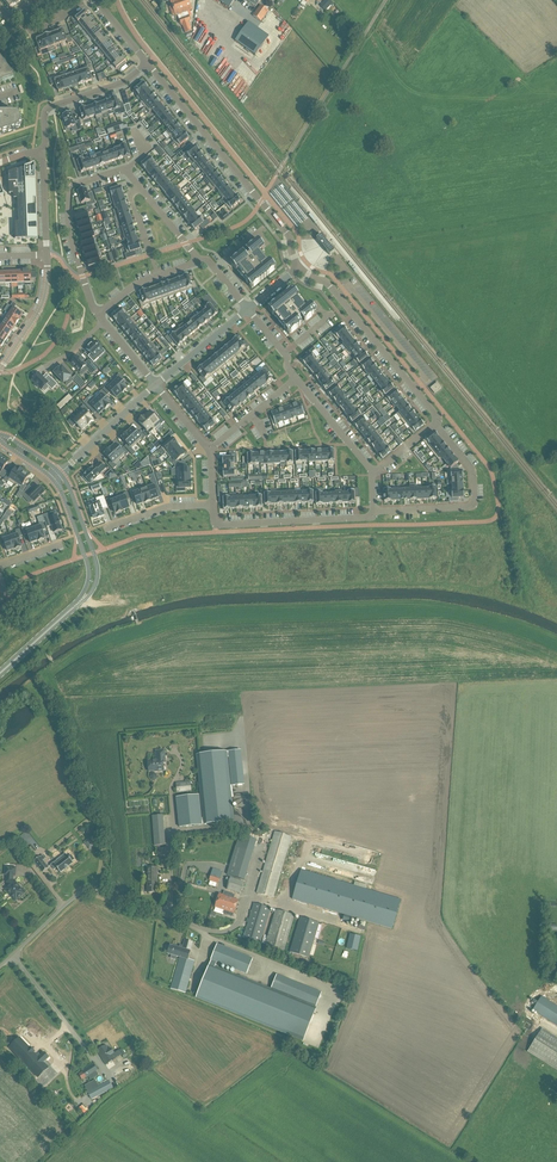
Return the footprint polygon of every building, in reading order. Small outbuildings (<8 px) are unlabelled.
[(3,0),(9,8),(9,7),(10,9),(16,4),(12,0),(3,0)] [(193,10),(189,0),(171,0),(170,0),(172,6),(169,7),(172,14),(172,15),(174,16),(175,15),(176,16),(177,16),(179,20),(181,26),(182,26),(185,33),(186,33),(187,35),(191,34),(192,31),(189,22),(191,21),(189,17),(190,16),(188,12),(193,10)] [(357,16),(366,8),(358,0),(343,0),(357,16)] [(260,5),(253,16),(261,22),(269,11),(260,5)] [(79,16),(76,12),(71,18),(74,21),(75,20),(80,25),(90,17),(85,12),(84,12),(79,16)] [(90,17),(80,25),(84,30),(93,22),(90,17)] [(192,26),(196,28),(190,37),(195,40),(202,29),(205,31),(208,27),(198,22),(198,23),(195,21),(192,26)] [(93,22),(84,30),(88,35),(98,27),(93,22)] [(249,22),(235,41),(256,56),(269,36),(249,22)] [(102,32),(98,27),(88,35),(92,40),(102,32)] [(62,29),(56,32),(61,44),(67,41),(68,44),(73,42),(70,35),(66,37),(64,30),(63,31),(62,29)] [(49,34),(54,46),(61,44),(56,32),(49,34)] [(106,37),(102,32),(92,40),(96,45),(106,37)] [(43,37),(47,49),(54,46),(49,34),(43,37)] [(47,49),(43,37),(36,39),(37,40),(36,41),(39,47),(35,49),(38,56),(42,54),(41,51),(47,49)] [(110,42),(106,37),(96,45),(100,50),(98,51),(98,52),(110,42)] [(114,47),(110,42),(98,52),(102,56),(114,47)] [(104,55),(108,60),(118,52),(114,47),(102,56),(102,57),(104,55)] [(108,60),(112,65),(122,57),(118,52),(108,60)] [(126,62),(122,57),(112,65),(116,70),(118,69),(118,70),(126,63),(125,63),(126,62)] [(0,58),(0,84),(15,79),(15,80),(16,79),(6,66),(5,67),(3,63),(4,63),(0,58)] [(81,69),(86,83),(92,81),(92,79),(90,73),(94,71),(91,64),(87,66),(88,69),(82,71),(81,69)] [(81,69),(74,71),(79,85),(86,83),(81,69)] [(72,74),(68,75),(72,87),(79,85),(74,70),(71,71),(72,74)] [(68,75),(61,78),(65,90),(72,87),(68,75)] [(54,77),(49,78),(52,86),(56,84),(58,91),(59,92),(65,90),(61,78),(55,80),(54,77)] [(133,92),(137,97),(148,88),(144,83),(140,86),(140,85),(137,87),(138,88),(133,92)] [(148,89),(148,88),(137,97),(139,96),(143,101),(141,102),(141,103),(152,94),(148,89)] [(145,108),(156,99),(152,94),(141,103),(145,108)] [(124,106),(123,103),(119,104),(117,97),(110,100),(111,100),(114,111),(121,109),(122,114),(126,113),(125,110),(124,106)] [(149,112),(160,104),(156,99),(145,108),(146,107),(149,112)] [(111,100),(104,102),(108,114),(109,116),(115,114),(114,111),(111,100)] [(108,114),(104,102),(98,104),(103,118),(103,116),(108,114)] [(103,118),(98,104),(92,106),(97,120),(103,118)] [(155,116),(164,109),(160,104),(149,112),(150,112),(152,110),(156,115),(155,116)] [(97,120),(92,106),(86,108),(90,119),(90,118),(95,116),(97,120)] [(82,117),(79,119),(81,125),(85,124),(91,122),(90,119),(86,108),(84,109),(83,109),(80,110),(82,117)] [(166,111),(164,109),(155,116),(159,121),(168,113),(166,111)] [(2,133),(3,134),(13,130),(12,129),(16,128),(16,129),(18,128),(21,125),(22,122),(21,118),(20,116),(16,114),(13,113),(13,114),(10,114),(10,113),(2,113),(2,114),(0,114),(0,133),(2,133)] [(75,127),(77,132),(82,130),(79,121),(74,122),(71,113),(63,116),(65,121),(63,122),(66,131),(66,130),(75,127)] [(164,125),(172,119),(170,116),(171,116),(168,113),(159,121),(161,120),(164,125)] [(176,123),(172,119),(164,125),(168,130),(166,132),(176,123)] [(170,137),(180,128),(176,123),(166,132),(170,137)] [(184,133),(180,128),(170,137),(173,135),(177,140),(174,142),(185,133),(184,133)] [(178,147),(189,138),(185,133),(174,142),(178,147)] [(127,145),(120,147),(124,158),(131,156),(127,145)] [(188,161),(199,151),(197,149),(198,149),(195,146),(184,155),(188,161)] [(124,158),(120,147),(114,149),(118,161),(124,158)] [(118,161),(114,149),(108,151),(112,163),(118,161)] [(112,163),(108,151),(108,153),(103,154),(102,153),(106,165),(112,163)] [(203,156),(199,151),(188,161),(190,159),(194,164),(203,156)] [(106,165),(102,153),(96,155),(100,167),(106,165)] [(100,167),(96,155),(90,157),(94,169),(100,167)] [(84,159),(83,156),(73,159),(77,170),(80,169),(81,173),(88,171),(84,159)] [(194,164),(191,166),(195,171),(199,168),(207,161),(203,156),(194,164)] [(94,169),(90,157),(89,157),(90,159),(84,161),(84,159),(88,171),(94,169)] [(145,170),(154,163),(150,158),(147,160),(144,162),(144,163),(141,165),(145,170)] [(211,166),(207,161),(199,168),(203,173),(202,174),(211,166)] [(155,163),(154,163),(145,170),(146,171),(146,170),(150,175),(158,168),(157,169),(153,164),(155,163)] [(26,168),(9,174),(9,194),(14,194),(14,199),(18,199),(19,226),(15,226),(15,230),(16,240),(38,239),(35,168),(35,165),(26,168)] [(204,180),(215,171),(211,166),(202,174),(206,179),(204,180)] [(153,180),(163,173),(158,168),(150,175),(152,177),(151,178),(153,180)] [(208,185),(219,176),(215,171),(204,180),(208,185)] [(163,173),(153,180),(156,183),(158,185),(167,178),(166,178),(165,179),(162,174),(163,173)] [(212,190),(223,181),(219,176),(208,185),(212,190)] [(162,190),(171,183),(167,178),(158,185),(162,190)] [(219,194),(227,186),(223,181),(212,190),(213,191),(216,188),(220,192),(218,193),(219,194)] [(171,183),(162,190),(166,195),(174,189),(170,184),(171,183)] [(121,187),(114,190),(113,186),(106,188),(107,192),(109,198),(123,194),(121,187)] [(170,200),(177,194),(179,193),(181,191),(177,186),(174,189),(166,195),(170,200)] [(223,199),(232,191),(227,186),(219,194),(223,199)] [(93,195),(89,197),(86,188),(77,191),(81,204),(86,202),(87,205),(90,204),(91,206),(92,205),(96,204),(93,195)] [(177,194),(170,200),(174,205),(185,196),(184,196),(185,196),(181,191),(179,193),(177,194)] [(225,205),(236,196),(232,191),(223,199),(224,198),(228,202),(225,205)] [(123,194),(109,198),(111,204),(114,203),(125,200),(123,194)] [(178,210),(189,201),(185,196),(174,205),(178,210)] [(229,210),(233,207),(234,207),(239,203),(238,203),(240,201),(236,196),(225,205),(229,210)] [(127,206),(125,200),(114,203),(116,210),(127,206)] [(189,201),(178,210),(182,215),(191,208),(193,206),(189,202),(189,201)] [(83,208),(84,213),(75,216),(77,222),(89,219),(87,214),(91,213),(90,211),(93,210),(92,205),(91,206),(83,208)] [(129,212),(127,206),(116,210),(117,209),(119,215),(118,215),(118,216),(129,212)] [(186,220),(195,213),(191,208),(182,215),(186,220)] [(129,212),(118,216),(120,222),(131,218),(130,216),(130,215),(129,212)] [(190,225),(201,216),(199,218),(195,213),(186,220),(190,225)] [(201,216),(190,225),(194,230),(200,226),(203,230),(211,224),(207,219),(205,221),(201,216)] [(133,225),(131,218),(120,222),(121,222),(123,227),(122,228),(133,225)] [(77,222),(79,229),(91,225),(89,219),(77,222)] [(79,229),(81,235),(93,231),(91,225),(79,229)] [(122,228),(120,229),(122,235),(135,231),(133,225),(122,228)] [(81,235),(83,241),(81,242),(95,238),(93,231),(81,235)] [(137,237),(135,231),(122,235),(124,241),(137,237)] [(321,235),(316,239),(323,247),(330,256),(335,252),(328,243),(321,235)] [(138,243),(137,237),(124,241),(127,240),(129,246),(125,247),(139,243),(138,243)] [(95,238),(81,242),(83,248),(97,244),(95,238)] [(274,270),(271,266),(273,265),(270,261),(268,263),(259,252),(265,248),(259,240),(246,251),(247,251),(244,253),(243,253),(231,263),(237,271),(237,270),(242,276),(244,275),(247,279),(245,280),(246,281),(248,285),(251,283),(254,287),(274,270)] [(141,249),(139,243),(125,247),(127,253),(125,254),(126,259),(137,256),(135,251),(141,249)] [(83,248),(85,255),(99,250),(97,244),(83,248)] [(85,255),(87,261),(101,256),(99,250),(85,255)] [(87,261),(89,268),(98,265),(99,268),(108,265),(107,261),(100,263),(98,257),(101,257),(101,256),(87,261)] [(31,279),(31,271),(24,272),(25,286),(35,286),(35,278),(31,279)] [(189,275),(182,277),(187,290),(193,288),(194,289),(197,288),(195,281),(191,282),(189,275)] [(187,290),(182,277),(183,278),(176,280),(181,293),(187,290)] [(181,293),(176,280),(170,282),(175,295),(181,293)] [(175,295),(170,282),(164,284),(169,297),(175,295)] [(169,297),(164,284),(158,286),(163,299),(169,297)] [(163,299),(158,286),(152,288),(157,301),(163,299)] [(157,301),(152,288),(146,291),(147,292),(151,303),(157,301)] [(151,303),(147,292),(146,291),(140,293),(142,300),(139,301),(141,308),(145,307),(145,306),(151,303)] [(276,317),(277,316),(281,319),(279,321),(284,327),(283,327),(289,335),(292,333),(297,329),(302,324),(301,324),(304,322),(305,322),(307,320),(307,321),(312,316),(317,312),(311,304),(306,309),(297,298),(299,297),(296,293),(294,295),(291,291),(286,295),(283,297),(276,303),(271,307),(274,311),(272,313),(275,317),(275,316),(276,317)] [(218,314),(214,309),(217,306),(209,295),(206,297),(210,301),(204,306),(213,317),(215,316),(218,314)] [(7,313),(19,321),(22,315),(13,309),(15,306),(12,304),(10,307),(11,307),(7,313)] [(213,317),(204,306),(203,307),(205,309),(200,313),(208,321),(213,317)] [(116,322),(127,313),(123,308),(118,312),(115,314),(112,317),(116,322)] [(15,326),(19,321),(7,313),(4,318),(3,318),(15,326)] [(120,327),(131,318),(129,319),(125,315),(128,313),(127,313),(116,322),(117,322),(120,327)] [(208,321),(200,313),(195,317),(203,326),(208,321)] [(194,315),(189,319),(190,321),(198,330),(203,326),(195,317),(194,315)] [(3,318),(0,323),(0,324),(12,331),(15,326),(3,318)] [(125,332),(136,323),(131,318),(120,327),(125,332)] [(198,330),(190,321),(185,325),(193,334),(198,330)] [(129,337),(139,328),(137,329),(134,325),(136,323),(125,332),(129,337)] [(2,325),(0,328),(0,331),(8,337),(12,331),(0,324),(2,325)] [(193,334),(185,325),(186,326),(182,330),(179,327),(188,338),(193,334)] [(188,338),(179,327),(174,331),(183,342),(188,338)] [(337,341),(348,332),(343,327),(337,332),(335,329),(328,335),(330,337),(333,336),(337,341)] [(133,342),(144,333),(143,333),(139,328),(129,337),(133,342)] [(0,331),(0,339),(4,342),(8,337),(0,331)] [(165,338),(171,345),(174,342),(178,347),(183,342),(174,331),(168,335),(165,338)] [(343,344),(351,337),(348,332),(337,341),(340,339),(344,343),(342,344),(343,344)] [(137,347),(148,338),(144,333),(133,342),(137,347)] [(238,337),(232,342),(241,352),(246,348),(247,349),(250,346),(245,340),(242,343),(238,337)] [(344,351),(356,342),(351,337),(343,344),(346,349),(344,351)] [(141,352),(151,343),(147,338),(148,338),(137,347),(141,352)] [(95,341),(86,349),(91,354),(88,356),(94,363),(99,358),(96,355),(103,349),(95,341)] [(241,352),(232,342),(228,346),(236,356),(241,352)] [(349,356),(360,347),(356,342),(344,351),(349,356)] [(151,343),(141,352),(143,354),(142,354),(145,357),(156,348),(152,343),(151,343)] [(236,356),(228,346),(223,350),(231,361),(236,356)] [(306,366),(316,358),(312,352),(315,350),(313,347),(305,353),(308,356),(301,361),(306,366)] [(363,352),(360,347),(349,356),(352,354),(356,358),(353,360),(353,361),(364,352),(363,352)] [(156,348),(145,357),(147,360),(147,359),(149,361),(149,362),(160,353),(156,348)] [(231,361),(223,350),(218,354),(226,365),(231,361)] [(357,366),(368,357),(364,352),(353,361),(357,366)] [(164,358),(160,353),(149,362),(153,367),(156,365),(157,365),(160,363),(159,362),(164,358)] [(226,365),(218,354),(213,358),(221,369),(226,365)] [(79,372),(86,367),(93,374),(98,369),(89,360),(84,365),(83,363),(84,362),(82,360),(81,361),(77,357),(71,363),(79,372)] [(221,369),(213,358),(208,362),(216,373),(221,369)] [(310,371),(319,364),(315,359),(317,358),(316,358),(306,366),(306,367),(306,366),(310,371)] [(364,371),(374,364),(369,358),(360,366),(364,371)] [(216,373),(208,362),(203,366),(211,377),(216,373)] [(314,376),(325,367),(322,370),(318,365),(319,364),(310,371),(314,376)] [(369,376),(377,369),(374,364),(373,364),(374,364),(364,371),(369,376)] [(206,381),(211,377),(203,366),(197,371),(202,376),(199,378),(204,384),(207,382),(206,381)] [(268,374),(270,371),(266,366),(263,368),(263,369),(258,373),(267,384),(272,379),(268,374)] [(59,369),(54,373),(64,383),(71,377),(62,367),(59,369)] [(318,381),(329,372),(325,367),(314,376),(318,381)] [(374,380),(381,374),(377,369),(369,376),(370,375),(374,380)] [(322,386),(333,377),(331,379),(327,374),(329,372),(318,381),(322,386)] [(39,373),(32,380),(36,384),(35,385),(37,387),(38,386),(42,390),(47,385),(52,390),(57,385),(49,376),(45,379),(39,373)] [(267,384),(258,373),(253,377),(262,388),(266,384),(267,384)] [(119,374),(111,382),(122,393),(122,394),(127,389),(127,388),(122,382),(124,380),(119,374)] [(378,385),(386,379),(381,374),(374,380),(378,385)] [(77,375),(72,379),(82,389),(86,385),(77,375)] [(262,388),(253,377),(248,381),(257,392),(262,388)] [(338,382),(333,377),(322,386),(326,391),(338,382)] [(379,393),(390,384),(390,383),(389,384),(386,379),(378,385),(382,390),(381,391),(378,393),(379,393)] [(257,392),(248,381),(243,385),(252,396),(257,392)] [(111,382),(103,389),(108,395),(111,392),(116,398),(122,393),(111,382)] [(177,397),(188,388),(184,383),(173,392),(177,397)] [(437,383),(430,389),(435,394),(442,388),(437,383)] [(394,389),(390,384),(379,393),(383,398),(394,389)] [(252,396),(243,385),(238,389),(247,400),(252,396)] [(327,393),(332,398),(341,391),(336,385),(327,393)] [(182,402),(192,393),(188,388),(177,397),(178,397),(182,402)] [(247,400),(238,389),(233,393),(242,404),(247,400)] [(95,399),(105,409),(104,409),(105,410),(110,405),(109,405),(110,404),(105,398),(107,396),(102,390),(99,393),(100,394),(95,399)] [(389,404),(400,395),(395,390),(385,399),(389,404)] [(336,403),(345,396),(341,391),(332,398),(336,403)] [(186,407),(196,398),(192,393),(182,402),(186,407)] [(242,404),(233,393),(228,397),(237,408),(242,404)] [(345,396),(336,403),(340,408),(349,401),(347,398),(349,396),(347,394),(345,396)] [(395,408),(403,400),(399,396),(400,396),(400,395),(389,404),(391,403),(395,408)] [(237,408),(228,397),(223,402),(222,401),(219,404),(224,409),(227,407),(232,413),(237,408)] [(88,401),(85,404),(90,410),(93,407),(99,414),(104,409),(105,409),(95,399),(94,398),(89,403),(88,401)] [(190,412),(200,403),(196,398),(186,407),(190,412)] [(396,415),(407,405),(403,400),(395,408),(396,407),(400,412),(396,414),(396,415)] [(344,413),(353,406),(349,401),(340,408),(344,413)] [(300,402),(293,405),(297,417),(305,415),(304,412),(306,411),(304,404),(301,405),(300,402)] [(194,417),(204,408),(200,403),(190,412),(194,417)] [(82,409),(77,414),(78,416),(79,416),(87,425),(87,426),(88,426),(93,421),(92,421),(93,420),(86,413),(89,411),(84,405),(81,408),(82,409)] [(297,417),(293,405),(286,408),(290,420),(297,417)] [(396,415),(394,417),(398,422),(400,420),(412,410),(407,405),(396,415)] [(348,418),(359,409),(358,409),(356,411),(352,407),(353,406),(344,413),(348,418)] [(198,422),(208,413),(204,408),(194,417),(198,422)] [(290,420),(286,408),(279,410),(283,422),(290,420)] [(352,423),(363,414),(359,409),(348,418),(352,423)] [(283,422),(279,410),(271,413),(272,415),(270,416),(272,423),(275,422),(276,425),(283,422)] [(412,410),(400,420),(405,425),(407,423),(416,415),(412,410)] [(145,417),(144,417),(155,429),(160,424),(161,425),(164,422),(159,417),(156,419),(150,412),(145,417)] [(202,427),(213,418),(208,413),(198,422),(202,426),(202,427)] [(362,417),(353,424),(358,430),(367,422),(368,421),(370,420),(365,415),(362,417)] [(409,429),(420,420),(416,415),(407,423),(411,427),(408,429),(409,429)] [(71,419),(69,421),(74,427),(76,424),(82,430),(87,426),(87,425),(79,416),(78,416),(73,421),(71,419)] [(140,422),(139,422),(146,430),(143,432),(148,438),(151,435),(150,434),(155,429),(144,417),(145,417),(144,417),(139,421),(140,422)] [(217,423),(213,418),(202,427),(206,432),(217,423)] [(424,425),(420,420),(409,429),(413,435),(424,425)] [(367,422),(358,430),(362,434),(370,428),(372,426),(368,421),(367,422)] [(370,428),(362,434),(366,439),(376,431),(372,426),(370,428)] [(127,433),(137,444),(142,439),(143,440),(146,437),(141,432),(138,434),(133,428),(127,433)] [(171,431),(164,438),(167,441),(174,435),(171,431)] [(370,444),(381,435),(380,436),(376,431),(366,439),(370,444)] [(427,446),(438,437),(434,432),(423,441),(427,446)] [(122,438),(122,439),(127,444),(125,447),(133,456),(136,453),(132,449),(137,444),(127,433),(122,437),(122,438)] [(374,449),(385,440),(381,435),(370,444),(374,449)] [(439,437),(438,437),(427,446),(431,451),(442,442),(438,438),(439,437)] [(173,439),(161,448),(165,454),(166,453),(176,444),(177,445),(177,444),(173,439)] [(385,440),(374,449),(378,454),(378,455),(389,446),(385,441),(385,440)] [(435,456),(446,447),(442,442),(431,451),(435,456)] [(110,449),(120,460),(125,455),(126,456),(129,453),(124,448),(121,450),(116,444),(110,449)] [(176,444),(166,453),(170,458),(172,457),(180,449),(177,445),(176,444)] [(157,449),(154,446),(149,450),(152,454),(157,449)] [(382,460),(393,451),(389,446),(378,455),(382,460)] [(439,461),(450,452),(446,447),(435,456),(439,461)] [(105,454),(105,455),(111,462),(108,464),(114,470),(117,467),(115,465),(120,460),(110,449),(105,453),(105,454)] [(180,449),(172,457),(176,462),(173,464),(175,467),(180,463),(178,460),(185,455),(180,449)] [(447,464),(454,457),(450,452),(439,461),(439,462),(443,459),(447,464)] [(229,458),(222,458),(223,465),(233,464),(234,464),(237,464),(237,457),(237,454),(229,454),(229,458)] [(459,462),(454,457),(447,464),(451,469),(456,464),(459,462)] [(2,458),(0,461),(0,474),(8,462),(2,458)] [(180,463),(175,467),(176,469),(176,476),(179,476),(190,475),(190,468),(186,469),(186,464),(183,461),(180,463)] [(84,477),(83,478),(88,484),(89,483),(90,483),(100,474),(100,473),(105,469),(100,463),(95,468),(94,466),(90,470),(90,469),(86,472),(87,473),(83,476),(84,477)] [(458,471),(458,467),(456,464),(451,469),(448,471),(448,479),(451,479),(463,478),(462,471),(458,471)] [(15,484),(23,472),(23,471),(18,468),(17,468),(11,476),(8,474),(4,480),(8,482),(8,481),(14,485),(15,484)] [(109,480),(115,474),(111,470),(105,475),(109,480)] [(24,484),(29,476),(23,472),(15,484),(21,488),(19,490),(23,492),(27,486),(24,484)] [(151,484),(146,486),(151,500),(152,500),(158,498),(157,494),(160,492),(154,474),(149,476),(151,484)] [(179,482),(176,482),(176,489),(177,492),(186,492),(185,489),(191,488),(191,481),(190,481),(190,482),(179,482)] [(99,484),(91,487),(93,492),(101,489),(99,484)] [(29,486),(25,492),(34,502),(44,492),(39,487),(37,489),(35,488),(33,490),(29,486)] [(151,500),(146,486),(139,488),(145,503),(144,503),(145,504),(152,501),(152,500),(151,500)] [(145,503),(139,488),(132,491),(138,505),(144,503),(145,503)] [(348,489),(348,492),(349,503),(348,503),(348,504),(355,503),(355,497),(360,497),(359,489),(348,489)] [(464,498),(463,491),(452,492),(449,492),(449,502),(459,502),(459,498),(464,498)] [(124,494),(117,496),(118,499),(122,511),(123,511),(129,508),(127,501),(130,499),(128,492),(124,494)] [(230,509),(230,498),(230,495),(219,495),(219,503),(223,503),(223,510),(231,509),(230,509)] [(97,503),(89,506),(91,510),(92,509),(94,515),(93,516),(94,519),(97,518),(104,515),(103,510),(108,509),(104,497),(96,499),(97,503)] [(110,498),(107,500),(109,507),(112,506),(115,513),(116,513),(116,514),(123,511),(122,511),(118,499),(111,501),(110,498)] [(6,521),(12,513),(8,510),(2,518),(5,521),(6,521)] [(50,513),(43,516),(43,518),(45,522),(47,527),(52,526),(54,533),(62,530),(60,526),(58,520),(57,516),(52,518),(50,513)] [(39,524),(33,526),(38,541),(38,542),(44,539),(45,538),(42,531),(46,529),(43,523),(45,522),(43,518),(43,516),(37,518),(39,524)] [(26,527),(22,528),(24,536),(28,534),(31,543),(38,541),(33,526),(26,528),(26,527)] [(22,547),(19,538),(22,536),(20,529),(16,531),(16,532),(9,534),(10,537),(15,549),(14,549),(15,550),(21,548),(21,547),(22,547)] [(15,549),(10,537),(3,539),(6,547),(6,548),(7,551),(8,552),(14,549),(15,549)] [(176,751),(177,743),(169,742),(168,751),(176,751)] [(157,760),(148,761),(149,771),(157,771),(158,771),(164,771),(163,760),(165,760),(165,750),(156,751),(157,760)] [(199,795),(176,798),(179,827),(203,825),(234,822),(230,786),(227,758),(230,757),(232,786),(244,785),(241,751),(227,752),(197,755),(204,820),(201,820),(199,795)] [(190,782),(176,783),(177,793),(191,791),(190,782)] [(162,817),(153,817),(155,847),(164,846),(162,817)] [(275,832),(257,894),(274,899),(292,837),(275,832)] [(84,842),(90,849),(95,846),(94,846),(89,839),(84,842)] [(306,861),(310,862),(311,854),(307,854),(303,853),(302,857),(307,858),(306,861)] [(54,863),(51,865),(54,869),(57,867),(61,872),(65,868),(66,869),(70,866),(69,865),(74,862),(73,861),(75,859),(71,854),(69,856),(68,855),(67,855),(63,859),(62,857),(58,860),(59,862),(55,865),(54,863)] [(40,857),(34,861),(43,872),(48,868),(43,861),(45,859),(43,855),(40,857)] [(231,863),(227,875),(245,880),(246,874),(248,868),(231,863)] [(6,867),(6,874),(9,874),(9,880),(12,884),(7,888),(12,895),(12,896),(15,900),(20,897),(19,896),(24,893),(18,885),(18,884),(16,881),(14,881),(13,879),(13,874),(15,875),(15,867),(6,867)] [(158,868),(148,868),(148,893),(158,893),(158,868)] [(48,874),(57,884),(62,879),(53,869),(48,874)] [(301,870),(293,900),(344,915),(352,917),(392,929),(401,900),(301,870)] [(220,894),(216,907),(224,910),(223,913),(232,916),(233,913),(234,914),(239,900),(234,899),(235,895),(224,892),(223,895),(220,894)] [(245,938),(261,943),(271,909),(255,904),(245,938)] [(276,910),(265,946),(284,951),(294,916),(276,910)] [(350,923),(352,917),(344,915),(342,921),(350,923)] [(300,918),(290,953),(309,958),(319,923),(300,918)] [(350,934),(347,948),(357,951),(361,936),(350,934)] [(168,952),(168,954),(171,955),(170,958),(176,960),(177,957),(180,958),(171,989),(186,993),(195,962),(188,960),(193,943),(185,941),(184,947),(181,946),(180,948),(170,946),(167,945),(165,952),(168,952)] [(303,1041),(316,1009),(322,994),(276,975),(271,988),(313,1005),(312,1008),(214,969),(217,963),(246,974),(252,959),(217,945),(196,998),(303,1041)] [(533,1009),(556,1025),(556,1005),(542,995),(533,1009)] [(521,1027),(526,1030),(530,1025),(525,1022),(521,1027)] [(528,1051),(556,1069),(556,1038),(543,1028),(528,1051)] [(20,1038),(9,1048),(38,1078),(49,1068),(44,1063),(49,1058),(49,1057),(44,1053),(44,1052),(39,1058),(34,1053),(35,1052),(30,1047),(31,1047),(30,1047),(29,1048),(20,1038)] [(107,1045),(97,1051),(106,1065),(116,1059),(113,1055),(115,1054),(112,1049),(110,1050),(107,1045)] [(93,1064),(78,1074),(82,1080),(87,1077),(88,1076),(91,1080),(98,1075),(96,1071),(97,1070),(93,1064)] [(108,1072),(111,1076),(121,1070),(118,1065),(108,1072)] [(133,1069),(122,1074),(121,1071),(110,1077),(114,1086),(136,1075),(133,1069)] [(96,1081),(85,1086),(92,1100),(114,1088),(109,1080),(98,1086),(96,1081)]
